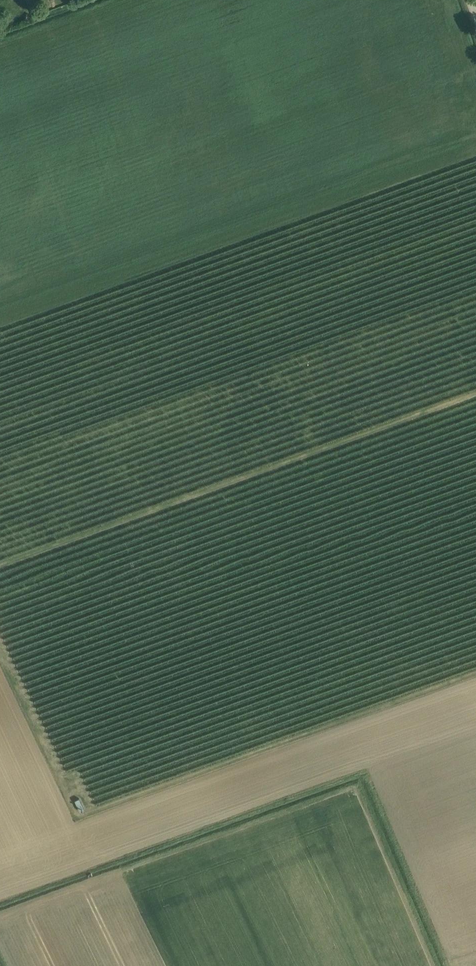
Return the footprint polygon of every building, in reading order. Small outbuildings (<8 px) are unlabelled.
[(79,798),(75,800),(80,811),(84,809),(79,798)]
